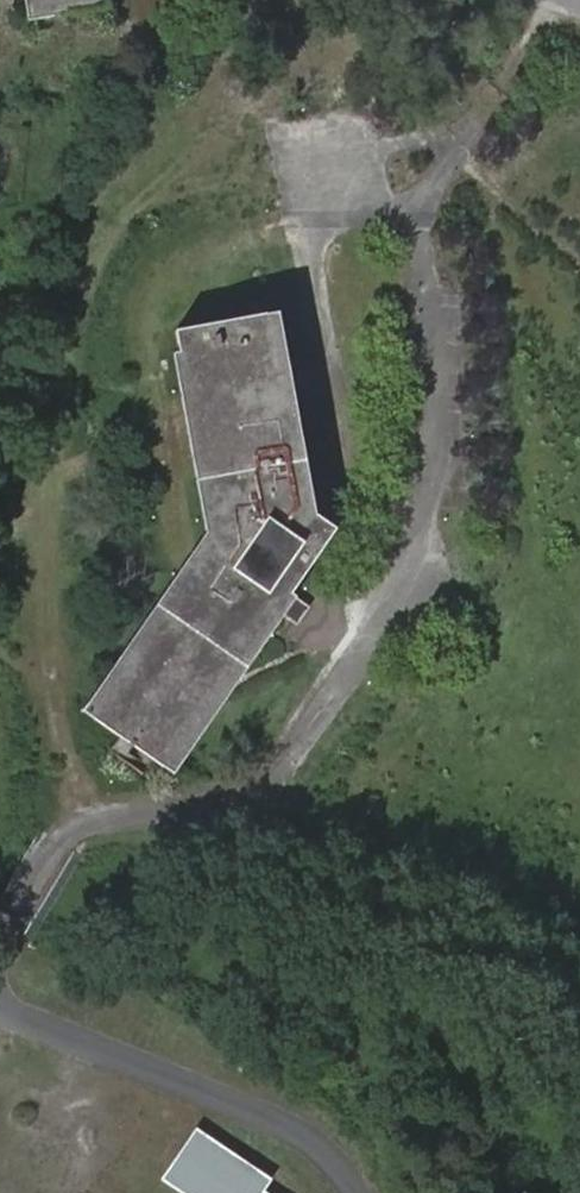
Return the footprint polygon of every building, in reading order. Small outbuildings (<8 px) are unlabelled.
[(30,22),(111,7),(109,0),(26,0),(30,22)] [(278,315),(267,317),(303,507),(315,517),(278,315)] [(303,507),(267,317),(178,332),(180,353),(187,352),(219,536),(94,719),(122,737),(154,758),(166,766),(288,592),(293,596),(337,531),(315,517),(303,507)] [(187,352),(180,353),(176,353),(206,534),(85,712),(94,719),(219,536),(187,352)] [(297,599),(293,596),(288,592),(166,766),(177,773),(286,615),(297,599)] [(305,605),(297,599),(286,615),(293,621),(305,605)] [(142,775),(154,758),(122,737),(111,753),(142,775)] [(264,1191),(192,1140),(168,1176),(190,1192),(263,1192),(264,1191)]
